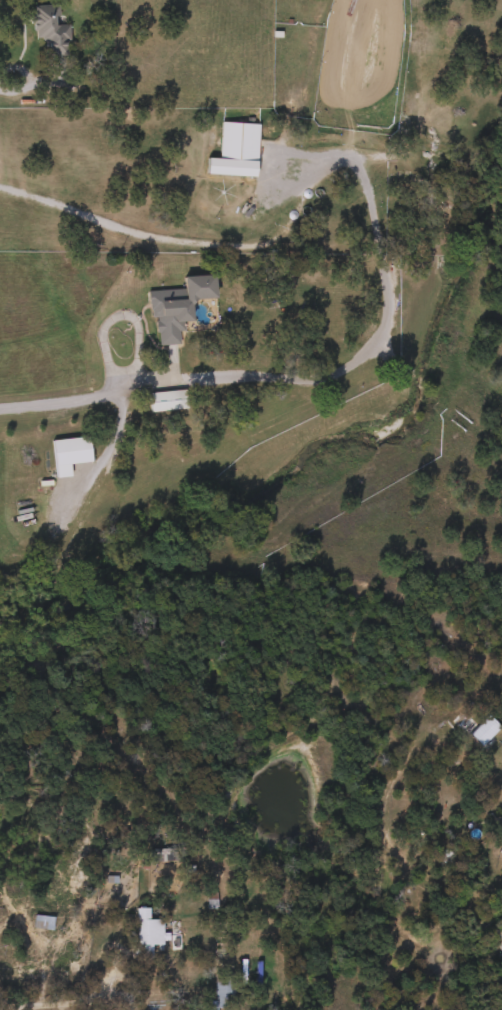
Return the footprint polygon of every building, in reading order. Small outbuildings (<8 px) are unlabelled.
[(54,5),(54,25),(66,24),(67,54),(44,54),(43,39),(31,39),(30,6),(54,5)] [(217,159),(218,121),(256,123),(254,160),(217,159)] [(145,290),(184,288),(185,302),(178,303),(180,343),(154,344),(153,316),(146,316),(145,290)] [(147,411),(146,392),(182,389),(184,408),(147,411)] [(89,461),(67,463),(68,476),(53,478),(50,439),(87,436),(89,461)] [(456,724),(473,708),(498,734),(482,750),(456,724)] [(159,943),(148,943),(147,958),(133,957),(134,907),(146,908),(146,919),(160,919),(159,943)] [(49,915),(49,928),(31,928),(31,915),(49,915)] [(232,980),(232,1009),(210,1009),(210,980),(232,980)]
